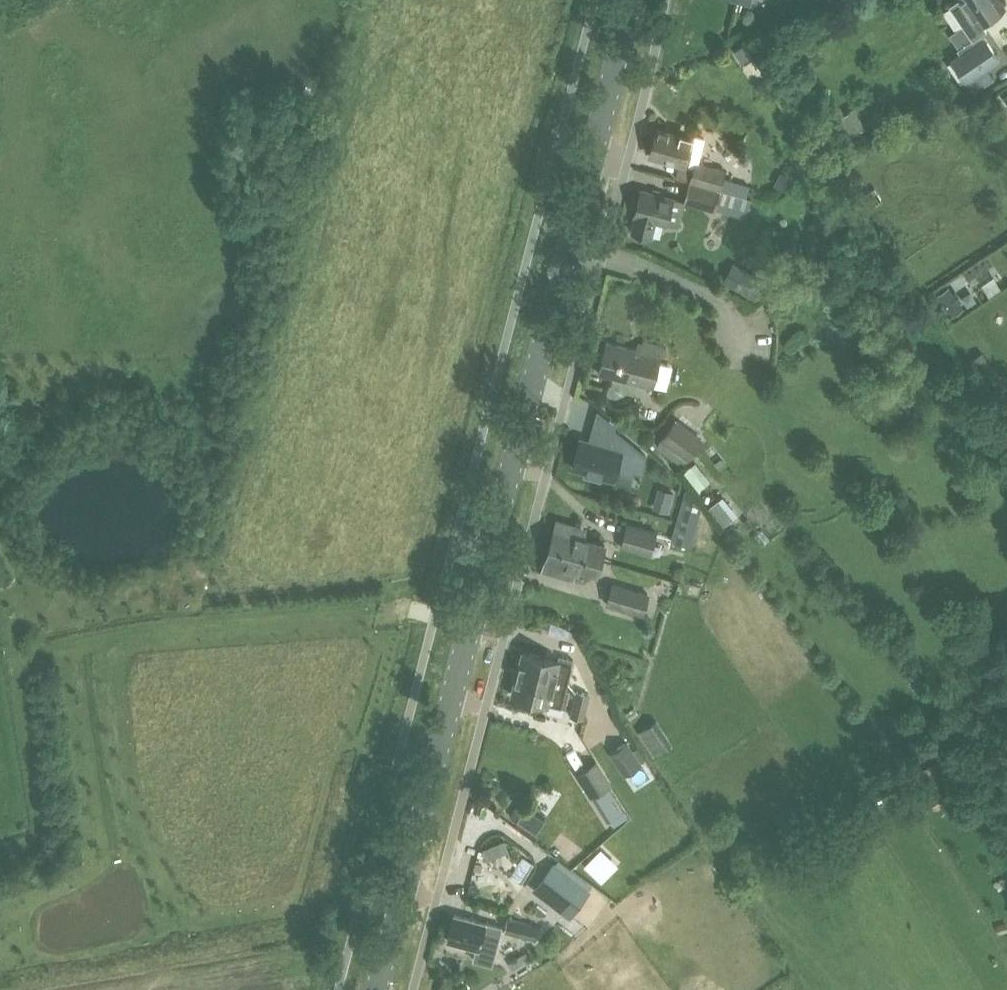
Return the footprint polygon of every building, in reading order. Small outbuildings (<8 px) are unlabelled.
[(1006,6),(1003,0),(955,0),(949,5),(962,24),(972,38),(958,49),(959,51),(950,57),(967,82),(974,92),(994,78),(987,68),(1001,58),(984,34),(983,35),(981,33),(987,29),(982,22),(1006,6)] [(752,57),(744,44),(734,51),(742,64),(752,57)] [(845,140),(865,127),(853,109),(841,116),(833,122),(845,140)] [(689,181),(689,182),(720,190),(726,171),(694,161),(693,166),(687,163),(694,134),(682,131),(681,136),(657,130),(650,156),(679,163),(675,177),(689,181)] [(715,209),(720,190),(689,182),(684,201),(715,209)] [(635,215),(636,216),(632,231),(652,236),(656,221),(667,224),(674,197),(642,189),(635,215)] [(766,280),(745,269),(735,288),(755,299),(766,280)] [(948,286),(936,294),(950,316),(963,307),(959,301),(962,299),(955,289),(952,291),(948,286)] [(654,386),(664,346),(643,340),(641,350),(606,342),(599,373),(654,386)] [(982,351),(971,358),(996,396),(1006,389),(982,351)] [(657,440),(686,460),(702,438),(673,418),(657,440)] [(608,447),(580,439),(573,467),(586,471),(585,475),(601,479),(602,475),(614,478),(617,466),(641,472),(646,453),(613,428),(608,447)] [(695,462),(684,471),(698,489),(709,480),(695,462)] [(701,511),(701,509),(687,489),(686,491),(676,527),(688,530),(693,514),(699,516),(701,511)] [(665,490),(656,508),(665,511),(673,492),(665,490)] [(550,547),(601,561),(605,544),(585,538),(587,530),(557,521),(550,547)] [(617,545),(624,547),(649,554),(656,531),(624,521),(617,545)] [(597,575),(601,561),(550,547),(544,569),(575,577),(577,570),(597,575)] [(648,593),(614,583),(609,581),(603,603),(641,614),(648,593)] [(518,672),(567,684),(574,659),(560,655),(558,660),(523,651),(518,672)] [(567,684),(518,672),(513,693),(533,698),(532,702),(545,705),(546,701),(565,705),(569,689),(566,688),(567,684)] [(584,719),(590,695),(576,691),(571,716),(584,719)] [(590,726),(598,737),(610,729),(602,717),(590,726)] [(636,732),(652,756),(670,743),(653,720),(636,732)] [(625,774),(642,763),(627,741),(610,752),(625,774)] [(577,773),(591,796),(610,825),(625,815),(607,786),(612,783),(597,761),(577,773)] [(936,808),(946,801),(938,789),(928,796),(936,808)] [(578,847),(559,833),(549,846),(568,861),(578,847)] [(504,840),(482,849),(486,860),(508,850),(504,840)] [(590,849),(584,858),(603,871),(609,862),(590,849)] [(584,888),(553,865),(536,887),(567,911),(584,888)] [(490,951),(497,927),(485,924),(485,923),(456,915),(448,940),(478,949),(478,948),(490,951)] [(505,932),(522,937),(526,923),(509,918),(505,932)]
